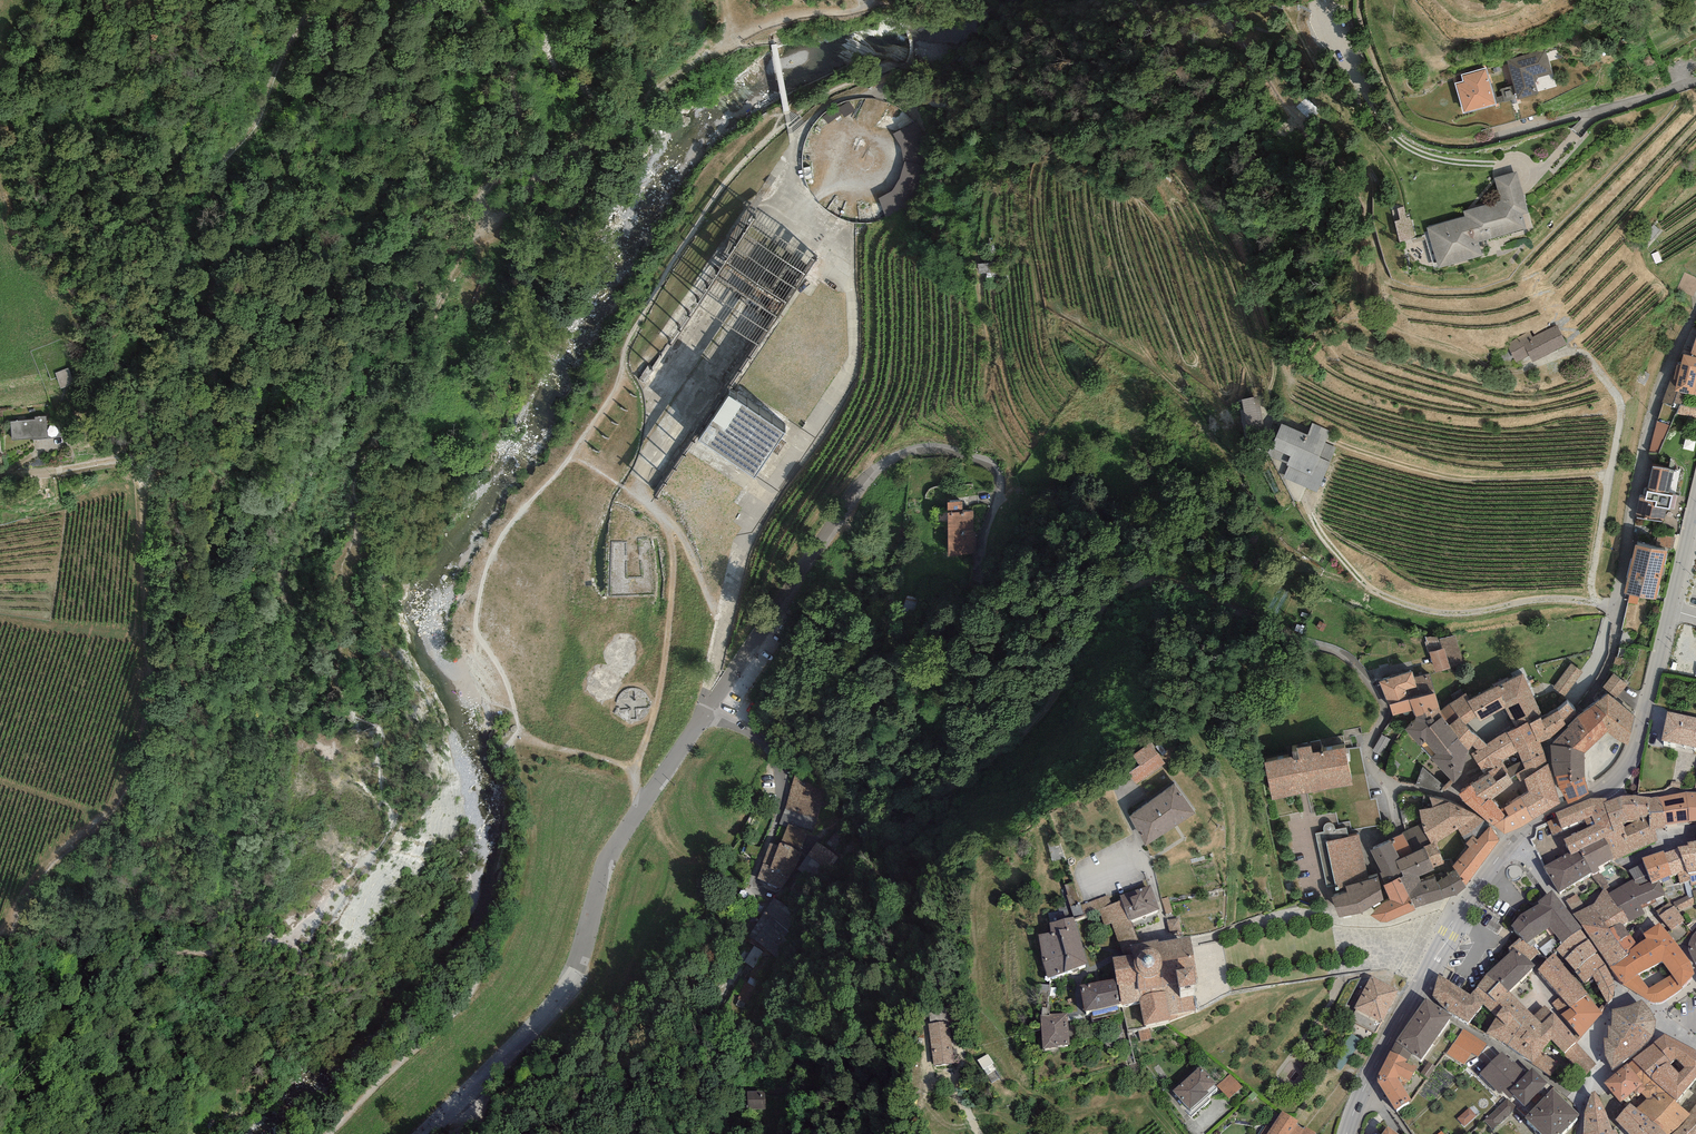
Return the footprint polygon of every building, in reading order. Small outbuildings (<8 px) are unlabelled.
[(1559,69),(1552,46),(1514,58),(1526,95),(1546,89),(1542,74),(1559,69)] [(1473,79),(1466,81),(1473,108),(1504,99),(1495,66),(1472,72),(1473,79)] [(916,122),(893,135),(901,148),(904,165),(900,180),(892,192),(878,200),(887,222),(909,210),(924,189),(930,168),(927,142),(916,122)] [(1538,211),(1524,168),(1499,176),(1506,198),(1470,209),(1473,214),(1437,225),(1450,266),(1494,253),(1490,241),(1538,226),(1534,212),(1538,211)] [(825,253),(762,212),(608,444),(664,481),(704,420),(753,456),(786,410),(742,377),(825,253)] [(1531,332),(1511,342),(1521,362),(1534,355),(1536,358),(1571,340),(1562,323),(1534,337),(1531,332)] [(1695,352),(1689,352),(1680,388),(1695,391),(1695,348),(1695,352)] [(1131,368),(1135,361),(1128,357),(1124,363),(1131,368)] [(69,368),(56,372),(61,389),(74,385),(69,368)] [(1681,377),(1672,374),(1656,420),(1672,425),(1682,394),(1676,392),(1681,377)] [(1259,391),(1242,394),(1249,435),(1266,432),(1259,391)] [(1684,404),(1679,414),(1695,417),(1695,406),(1684,404)] [(11,422),(12,440),(32,439),(35,439),(47,438),(47,416),(35,417),(35,420),(11,422)] [(1317,490),(1337,446),(1324,440),(1329,429),(1312,421),(1308,429),(1283,418),(1267,452),(1290,462),(1284,475),(1317,490)] [(1670,427),(1658,423),(1649,451),(1661,455),(1670,427)] [(1679,468),(1650,462),(1639,515),(1668,520),(1679,468)] [(963,499),(948,499),(949,552),(976,551),(976,532),(974,532),(973,509),(963,510),(963,499)] [(1675,547),(1641,540),(1630,588),(1664,596),(1675,547)] [(920,596),(907,593),(902,609),(915,613),(920,596)] [(1323,630),(1327,623),(1320,619),(1316,626),(1323,630)] [(1427,648),(1429,647),(1445,643),(1458,639),(1456,633),(1425,633),(1427,639),(1425,639),(1427,648)] [(1445,643),(1450,663),(1464,660),(1458,639),(1445,643)] [(1445,643),(1429,647),(1435,668),(1450,663),(1445,643)] [(1585,671),(1573,662),(1554,686),(1566,696),(1585,671)] [(1437,690),(1431,670),(1419,674),(1417,667),(1381,678),(1392,714),(1415,707),(1418,719),(1410,726),(1426,743),(1431,739),(1441,750),(1436,754),(1458,779),(1465,773),(1473,747),(1454,719),(1449,712),(1445,700),(1442,688),(1437,690)] [(1547,713),(1529,670),(1510,678),(1509,676),(1493,684),(1495,688),(1474,697),(1469,690),(1445,700),(1449,712),(1454,719),(1464,712),(1473,720),(1482,715),(1486,720),(1509,707),(1520,726),(1547,713)] [(1628,684),(1617,673),(1606,684),(1610,689),(1602,699),(1584,712),(1558,741),(1561,770),(1571,799),(1595,791),(1592,773),(1578,777),(1580,741),(1590,749),(1613,730),(1631,743),(1641,713),(1619,696),(1628,684)] [(1570,720),(1565,707),(1547,713),(1520,726),(1491,742),(1473,720),(1464,712),(1454,719),(1473,747),(1475,752),(1486,773),(1508,763),(1506,757),(1521,750),(1520,744),(1544,738),(1556,732),(1570,720)] [(1673,719),(1669,748),(1695,754),(1695,723),(1673,719)] [(1382,754),(1391,737),(1382,732),(1373,749),(1382,754)] [(1273,790),(1354,771),(1345,733),(1312,741),(1310,734),(1296,737),(1296,738),(1292,739),(1293,745),(1264,752),(1273,790)] [(1520,744),(1521,750),(1528,767),(1524,769),(1528,778),(1530,778),(1534,790),(1506,806),(1511,812),(1498,821),(1509,830),(1534,820),(1562,801),(1544,738),(1520,744)] [(1136,782),(1165,761),(1151,740),(1133,753),(1139,762),(1127,770),(1136,782)] [(1508,763),(1486,773),(1463,790),(1473,801),(1498,821),(1511,812),(1506,806),(1497,795),(1517,780),(1508,763)] [(1444,782),(1423,764),(1416,783),(1441,789),(1444,782)] [(781,824),(787,826),(811,833),(821,806),(830,808),(832,787),(794,776),(781,824)] [(1196,806),(1176,777),(1129,809),(1149,838),(1196,806)] [(1451,795),(1422,804),(1433,837),(1457,821),(1464,833),(1470,824),(1476,828),(1484,817),(1451,795)] [(1662,801),(1667,830),(1695,824),(1695,797),(1688,797),(1662,801)] [(1567,812),(1538,830),(1536,839),(1531,842),(1560,894),(1614,862),(1658,842),(1655,830),(1667,830),(1662,801),(1654,802),(1632,801),(1611,806),(1611,803),(1594,804),(1567,812)] [(1502,832),(1484,817),(1476,828),(1470,824),(1464,833),(1469,841),(1453,861),(1467,877),(1476,867),(1502,832)] [(811,833),(787,826),(779,846),(770,845),(759,881),(785,891),(811,833)] [(1358,830),(1326,837),(1336,878),(1367,870),(1358,830)] [(1396,853),(1401,851),(1391,837),(1372,844),(1382,865),(1388,866),(1395,873),(1401,870),(1396,853)] [(1052,860),(1064,857),(1059,838),(1048,841),(1052,860)] [(1401,870),(1417,901),(1444,892),(1457,888),(1467,877),(1453,861),(1420,876),(1418,871),(1435,863),(1426,840),(1401,851),(1396,853),(1401,870)] [(1086,855),(1101,848),(1099,842),(1083,849),(1086,855)] [(818,843),(798,871),(820,886),(839,859),(818,843)] [(1680,852),(1688,867),(1691,878),(1695,877),(1695,849),(1680,852)] [(1678,850),(1630,871),(1635,882),(1647,877),(1653,887),(1660,883),(1685,872),(1678,850)] [(1417,901),(1401,870),(1395,873),(1386,877),(1392,893),(1382,899),(1372,908),(1381,914),(1417,901)] [(1375,871),(1346,879),(1349,889),(1335,892),(1340,910),(1362,904),(1387,889),(1375,871)] [(1635,882),(1608,897),(1631,921),(1669,901),(1660,883),(1653,887),(1647,877),(1635,882)] [(1083,905),(1086,914),(1099,909),(1105,926),(1112,924),(1124,959),(1135,957),(1133,949),(1139,947),(1131,922),(1160,911),(1151,887),(1149,888),(1125,895),(1120,897),(1122,902),(1112,905),(1109,896),(1083,905)] [(1606,961),(1611,968),(1636,945),(1623,926),(1631,921),(1608,897),(1605,893),(1597,906),(1575,915),(1588,936),(1595,946),(1597,944),(1606,955),(1606,961)] [(1677,908),(1695,904),(1695,894),(1675,898),(1677,908)] [(1524,921),(1517,932),(1530,950),(1554,934),(1566,951),(1585,938),(1558,898),(1524,921)] [(1689,925),(1672,904),(1656,917),(1662,924),(1674,938),(1689,925)] [(797,933),(773,916),(752,946),(776,963),(797,933)] [(1073,918),(1048,925),(1050,934),(1038,938),(1049,978),(1087,967),(1073,918)] [(1644,935),(1646,939),(1636,945),(1611,968),(1631,992),(1652,1004),(1656,1003),(1663,1008),(1695,983),(1695,969),(1695,967),(1662,924),(1644,935)] [(1566,951),(1560,956),(1588,989),(1597,985),(1607,1009),(1612,1010),(1618,1005),(1618,990),(1608,973),(1585,938),(1566,951)] [(1195,982),(1197,982),(1194,964),(1190,942),(1158,947),(1157,943),(1139,947),(1133,949),(1135,957),(1124,959),(1114,960),(1122,1006),(1139,1003),(1145,1027),(1170,1022),(1169,1015),(1196,1011),(1193,992),(1196,991),(1195,982)] [(1489,979),(1478,995),(1489,1007),(1498,1023),(1491,1039),(1543,1073),(1549,1070),(1557,1075),(1562,1071),(1547,1058),(1556,1046),(1576,1072),(1592,1064),(1580,1049),(1582,1047),(1559,1023),(1546,1010),(1533,1019),(1512,997),(1516,995),(1537,975),(1540,972),(1549,964),(1527,950),(1489,979)] [(1558,958),(1549,964),(1537,975),(1559,1001),(1546,1010),(1559,1023),(1589,1001),(1591,999),(1558,958)] [(1372,978),(1355,1010),(1382,1024),(1399,992),(1372,978)] [(1474,999),(1442,979),(1435,998),(1474,1026),(1489,1007),(1478,995),(1474,999)] [(1115,983),(1082,989),(1086,1012),(1119,1006),(1115,983)] [(1604,1019),(1589,1001),(1559,1023),(1582,1047),(1590,1035),(1604,1019)] [(1456,1024),(1430,1007),(1401,1050),(1427,1068),(1456,1024)] [(1616,1034),(1613,1033),(1609,1065),(1618,1074),(1642,1056),(1651,1048),(1659,1041),(1662,1028),(1656,1015),(1647,1007),(1618,1017),(1616,1034)] [(1067,1013),(1042,1014),(1044,1051),(1069,1050),(1067,1013)] [(941,1022),(946,1066),(965,1064),(961,1021),(941,1022)] [(1487,1049),(1461,1033),(1453,1045),(1479,1061),(1487,1049)] [(1638,1064),(1657,1084),(1681,1064),(1688,1071),(1695,1063),(1695,1056),(1669,1043),(1638,1064)] [(1425,1072),(1396,1057),(1383,1082),(1383,1089),(1401,1116),(1418,1105),(1404,1085),(1405,1083),(1416,1089),(1425,1072)] [(1528,1080),(1503,1057),(1482,1080),(1507,1103),(1528,1080)] [(1630,1070),(1607,1089),(1623,1109),(1646,1090),(1630,1070)] [(1222,1090),(1203,1071),(1176,1097),(1195,1116),(1222,1090)] [(986,1094),(995,1089),(986,1073),(977,1079),(986,1094)] [(1217,1085),(1229,1099),(1243,1089),(1231,1074),(1217,1085)] [(1553,1091),(1537,1075),(1515,1098),(1530,1113),(1553,1091)] [(1694,1120),(1679,1108),(1682,1105),(1657,1084),(1649,1089),(1651,1093),(1644,1100),(1648,1105),(1645,1108),(1654,1129),(1668,1133),(1680,1133),(1694,1120)] [(765,1093),(747,1093),(747,1111),(765,1111),(765,1093)] [(1597,1097),(1589,1103),(1586,1133),(1616,1133),(1597,1097)] [(1557,1098),(1531,1124),(1541,1133),(1575,1133),(1584,1125),(1557,1098)] [(1509,1103),(1483,1124),(1492,1133),(1494,1133),(1499,1130),(1494,1124),(1510,1111),(1509,1103)] [(1469,1107),(1457,1118),(1465,1126),(1477,1116),(1469,1107)] [(1634,1110),(1618,1127),(1626,1133),(1660,1133),(1654,1129),(1634,1110)] [(1288,1121),(1278,1133),(1307,1133),(1288,1121)] [(1682,1133),(1695,1133),(1695,1121),(1682,1133)]
